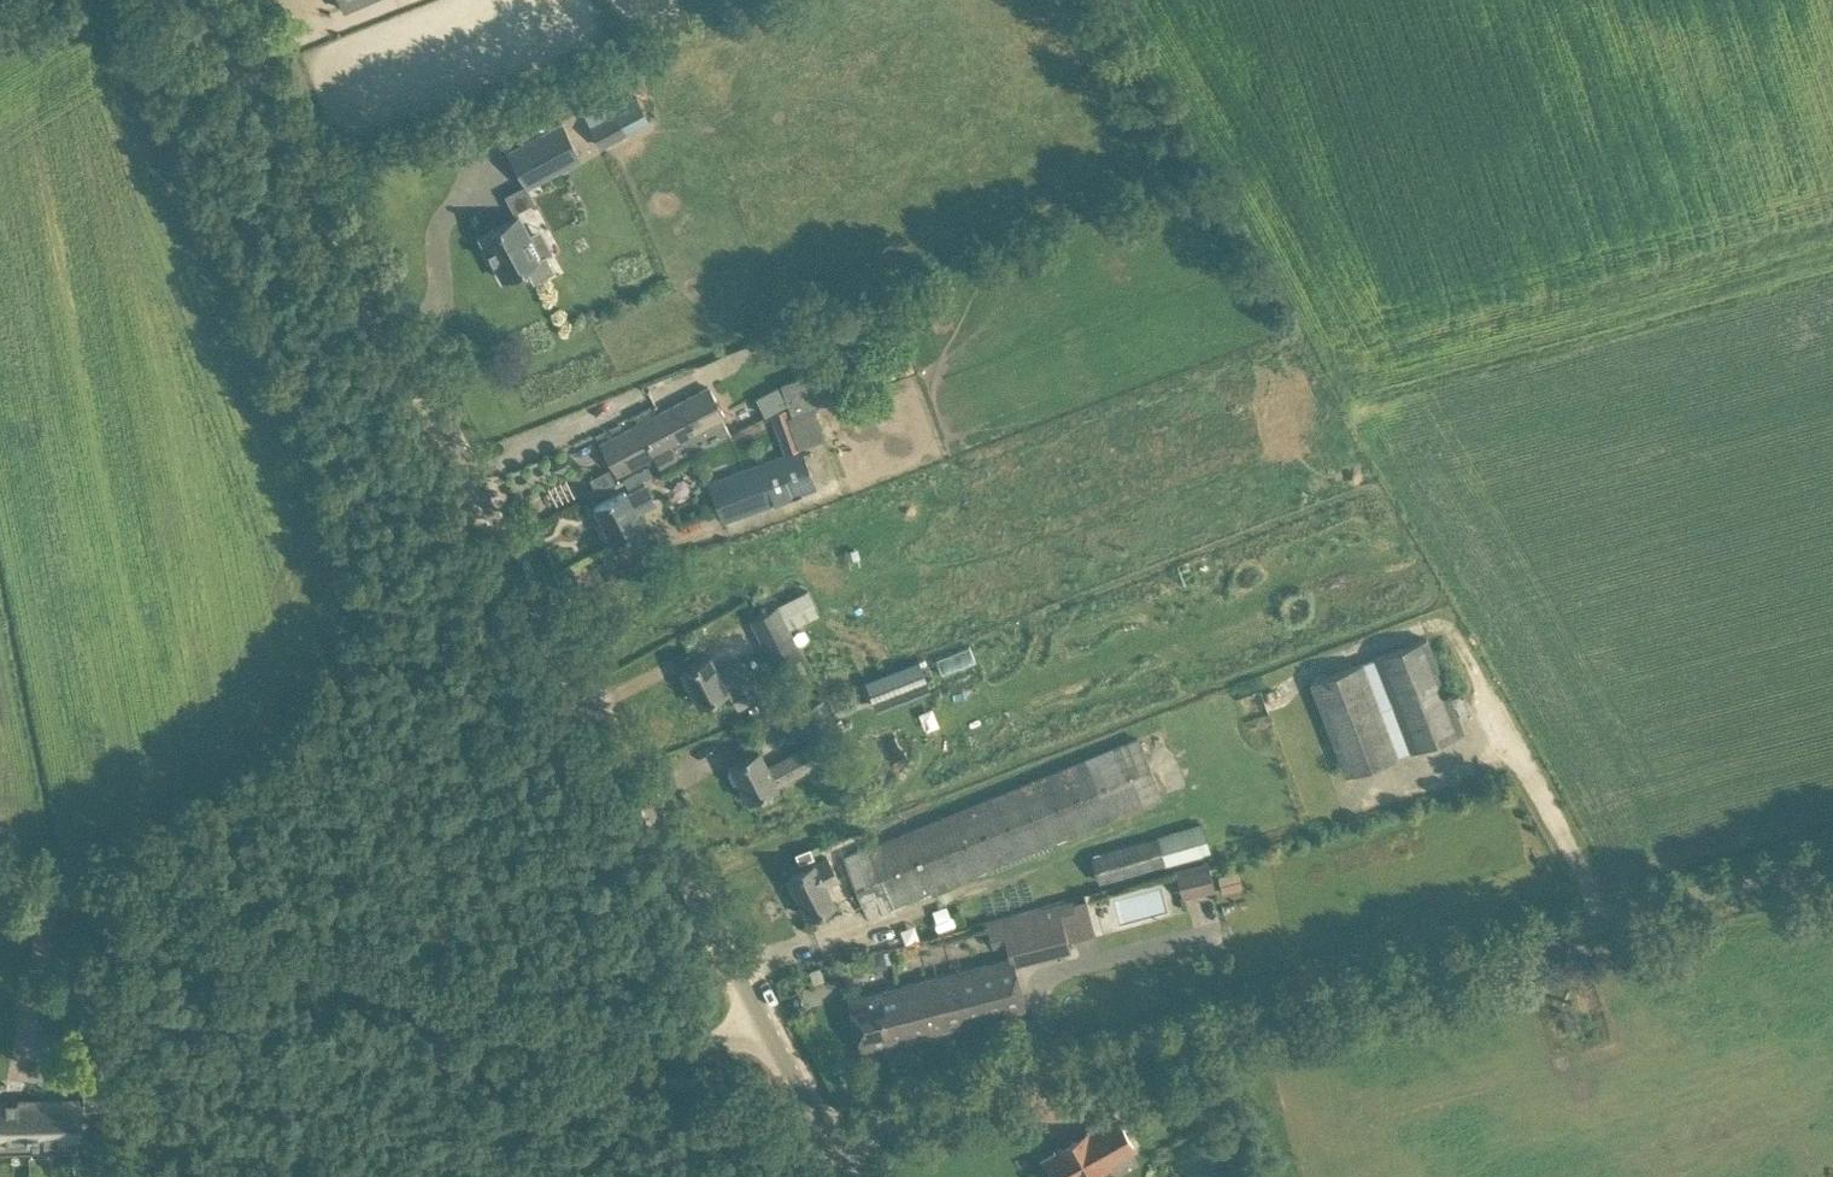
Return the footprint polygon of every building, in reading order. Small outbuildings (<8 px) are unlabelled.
[(363,0),(340,0),(344,8),(363,0)] [(615,111),(589,125),(601,147),(627,133),(615,111)] [(581,156),(563,122),(509,151),(528,185),(581,156)] [(513,192),(519,213),(531,210),(525,188),(513,192)] [(530,235),(519,215),(481,235),(504,277),(526,265),(534,281),(555,269),(546,253),(537,257),(526,237),(530,235)] [(914,369),(908,350),(893,356),(898,374),(914,369)] [(826,367),(782,382),(782,383),(789,402),(790,406),(793,414),(815,406),(837,398),(827,369),(826,367)] [(674,444),(682,460),(731,435),(722,419),(725,417),(709,386),(655,415),(671,446),(674,444)] [(790,415),(787,407),(770,413),(773,422),(791,416),(790,415)] [(671,446),(655,415),(601,443),(618,474),(654,455),(662,471),(682,460),(674,444),(671,446)] [(724,520),(815,487),(801,447),(709,481),(724,520)] [(614,540),(635,529),(643,525),(637,512),(655,502),(646,484),(628,494),(625,490),(595,505),(614,540)] [(753,617),(750,618),(774,667),(804,653),(779,604),(753,617)] [(1428,637),(1308,683),(1345,777),(1464,731),(1428,637)] [(946,672),(977,661),(971,644),(940,656),(946,672)] [(703,659),(682,670),(700,704),(721,693),(729,689),(737,707),(760,696),(741,660),(719,671),(711,655),(703,659)] [(931,687),(919,658),(864,680),(875,709),(931,687)] [(760,750),(752,754),(731,765),(749,799),(778,784),(777,783),(819,760),(813,749),(838,735),(819,700),(793,714),(809,743),(768,766),(760,750)] [(1144,803),(1161,795),(1139,736),(1120,744),(845,856),(869,915),(1144,803)] [(1211,851),(1203,821),(1157,835),(1158,837),(1165,864),(1211,851)] [(1165,864),(1158,837),(1094,855),(1101,882),(1165,864)] [(809,916),(831,904),(835,902),(826,884),(839,877),(830,860),(817,867),(814,862),(789,876),(809,916)] [(1209,860),(1176,868),(1183,897),(1216,889),(1209,860)] [(1086,898),(1003,919),(1009,942),(1012,956),(1013,958),(1069,943),(1068,940),(1062,915),(1088,909),(1086,898)] [(1014,963),(1013,958),(1012,956),(1011,957),(898,986),(906,1015),(884,1021),(889,1041),(1025,1007),(1019,983),(1014,963)] [(862,1048),(889,1041),(884,1021),(906,1015),(898,986),(873,992),(850,998),(862,1048)] [(91,1086),(84,1086),(84,1101),(91,1101),(118,1100),(117,1085),(91,1086)] [(78,1146),(77,1100),(0,1102),(0,1148),(78,1146)] [(1055,1176),(1084,1176),(1106,1165),(1105,1162),(1134,1146),(1118,1117),(1089,1134),(1087,1132),(1058,1148),(1060,1150),(1045,1159),(1055,1176)]
